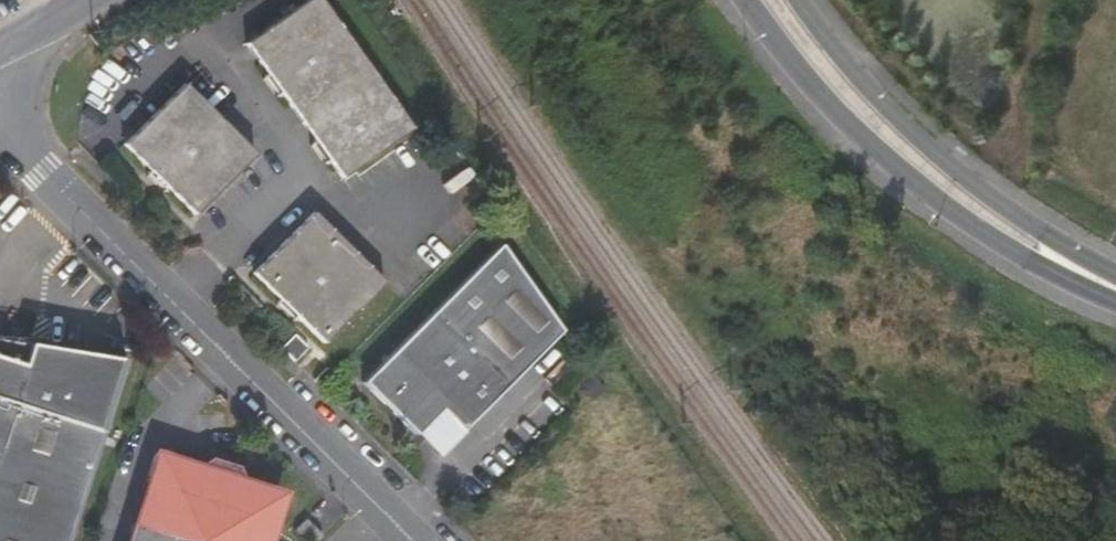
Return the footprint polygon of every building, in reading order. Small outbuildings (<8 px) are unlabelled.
[(313,0),(308,0),(243,49),(341,179),(411,127),(313,0)] [(120,151),(193,221),(253,158),(179,90),(120,151)] [(383,284),(313,216),(254,277),(325,345),(383,284)] [(366,387),(419,439),(445,414),(462,432),(560,331),(500,247),(366,387)] [(44,356),(0,349),(0,366),(38,377),(44,356)] [(44,356),(38,377),(0,366),(0,540),(72,540),(127,367),(44,356)] [(445,414),(419,439),(438,457),(462,432),(445,414)] [(283,503),(235,488),(207,480),(160,465),(139,535),(134,533),(132,540),(272,540),(283,503)] [(211,465),(207,480),(235,488),(239,473),(211,465)] [(301,533),(310,540),(327,540),(329,539),(312,522),(301,533)]
